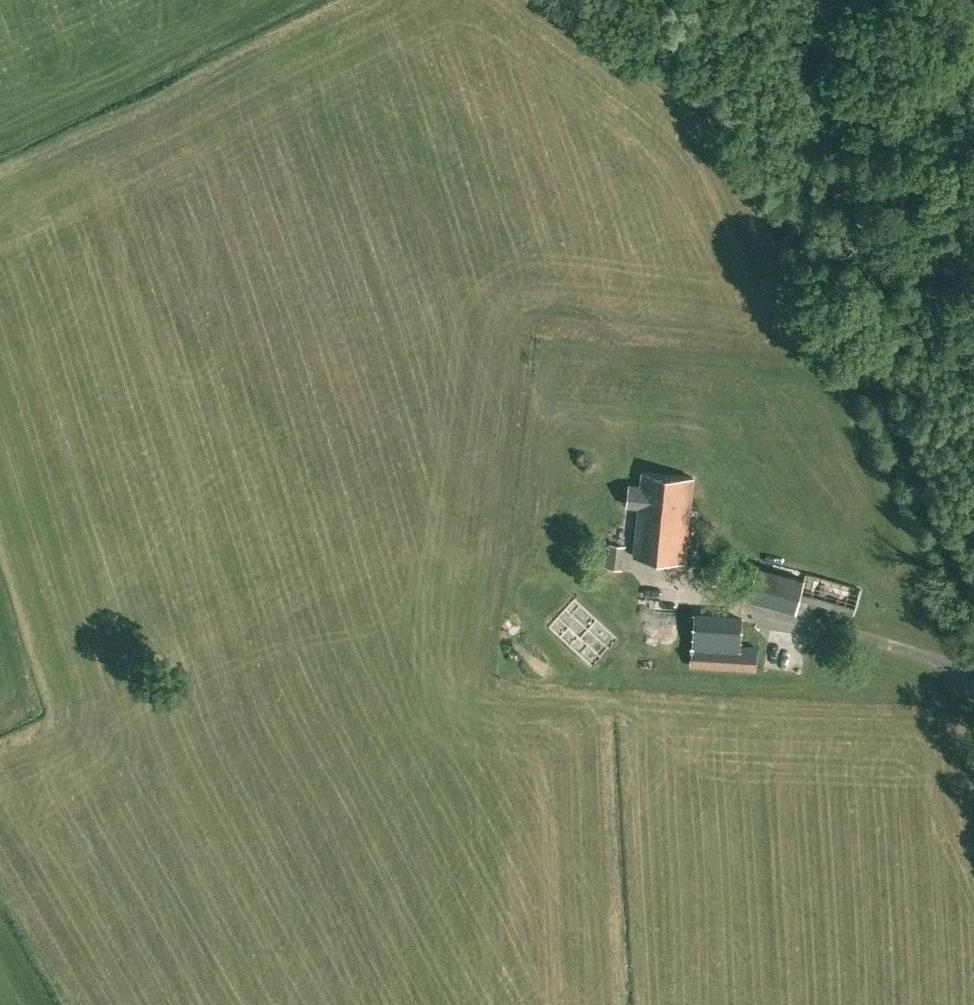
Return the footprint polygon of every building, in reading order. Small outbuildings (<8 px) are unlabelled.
[(685,560),(693,476),(641,471),(639,484),(628,483),(626,504),(638,505),(633,555),(685,560)] [(623,567),(625,544),(609,542),(606,566),(623,567)] [(803,575),(756,564),(748,596),(795,608),(797,598),(854,613),(860,587),(804,571),(803,575)] [(625,600),(624,624),(687,625),(688,601),(625,600)] [(703,637),(746,640),(748,616),(705,612),(703,637)] [(589,667),(617,640),(594,616),(576,634),(573,631),(564,640),(589,667)] [(765,670),(766,659),(688,658),(688,669),(765,670)]
